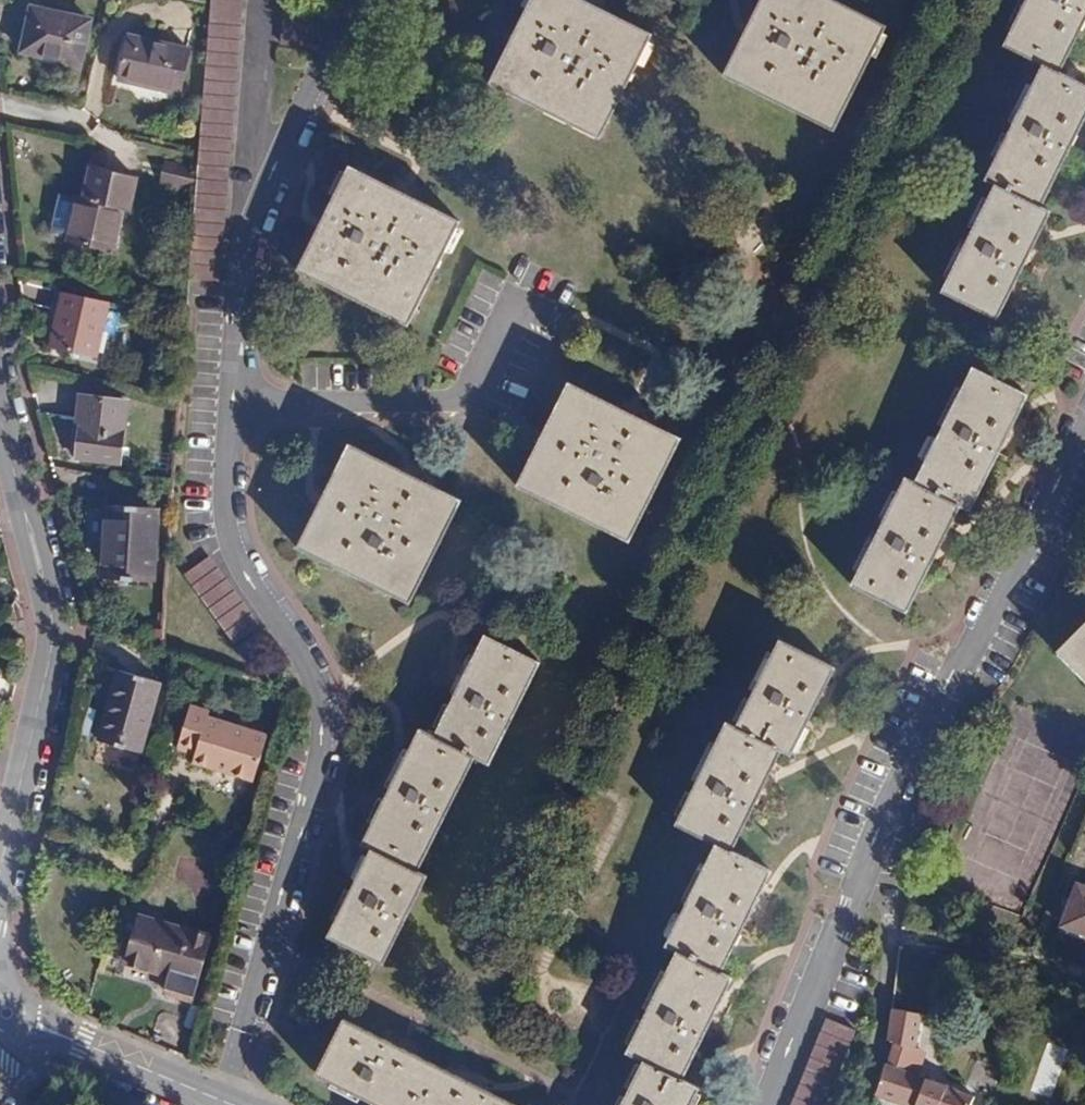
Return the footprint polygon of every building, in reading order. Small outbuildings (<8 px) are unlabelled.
[(210,3),(240,9),(241,0),(210,0),(210,3)] [(601,136),(651,36),(581,0),(531,0),(490,80),(601,136)] [(835,127),(885,27),(832,0),(759,0),(724,71),(835,127)] [(1003,46),(1041,65),(983,180),(993,185),(939,292),(997,321),(1051,213),(1041,207),(1084,120),(1084,88),(1059,74),(1084,23),(1084,0),(1026,0),(1003,46)] [(240,9),(210,3),(199,152),(198,161),(197,179),(189,279),(219,282),(240,9)] [(90,21),(30,7),(20,52),(79,66),(90,21)] [(190,51),(129,36),(119,80),(180,95),(190,51)] [(833,133),(835,127),(724,71),(721,77),(833,133)] [(598,142),(601,136),(490,80),(487,85),(598,142)] [(162,171),(197,179),(198,161),(166,153),(162,171)] [(298,266),(409,322),(459,222),(348,166),(298,266)] [(123,210),(128,211),(136,180),(91,169),(83,198),(79,198),(67,241),(112,253),(123,210)] [(407,327),(409,322),(298,266),(296,271),(407,327)] [(107,303),(62,292),(48,348),(92,359),(107,303)] [(968,512),(1026,396),(972,368),(914,483),(904,478),(850,586),(904,614),(958,507),(968,512)] [(568,382),(518,481),(630,538),(680,439),(568,382)] [(77,423),(80,424),(75,459),(119,465),(128,403),(80,396),(77,423)] [(299,543),(411,599),(460,501),(349,445),(299,543)] [(630,538),(518,481),(515,487),(627,543),(630,538)] [(153,581),(157,508),(106,505),(101,578),(153,581)] [(408,605),(411,599),(299,543),(296,548),(408,605)] [(258,627),(209,558),(183,576),(233,645),(258,627)] [(1058,653),(1084,681),(1084,626),(1058,653)] [(540,664),(484,635),(432,736),(419,729),(360,845),(369,850),(325,937),(381,966),(426,877),(416,871),(474,758),(488,765),(540,664)] [(268,653),(255,636),(236,650),(247,667),(268,653)] [(834,668),(779,640),(736,727),(725,722),(674,825),(714,845),(664,946),(674,951),(624,1053),(640,1061),(618,1104),(689,1104),(696,1089),(682,1081),(732,978),(722,973),(771,871),(731,852),(780,752),(790,757),(834,668)] [(159,681),(119,671),(100,741),(140,752),(159,681)] [(209,708),(188,702),(175,747),(194,752),(192,760),(255,777),(267,730),(207,713),(209,708)] [(752,821),(743,840),(763,850),(772,831),(752,821)] [(1077,884),(1061,926),(1084,936),(1084,887),(1077,884)] [(209,937),(138,917),(124,965),(170,979),(165,995),(192,1002),(209,937)] [(921,1015),(892,1010),(887,1046),(892,1047),(915,1051),(921,1015)] [(374,1104),(512,1104),(343,1020),(315,1075),(374,1104)] [(856,1032),(826,1020),(791,1104),(825,1104),(856,1032)] [(1050,1097),(1068,1049),(1049,1042),(1030,1089),(1050,1097)] [(888,1066),(921,1077),(925,1054),(915,1051),(892,1047),(888,1066)] [(973,1098),(921,1077),(888,1066),(884,1065),(874,1094),(902,1104),(969,1104),(973,1098)]
